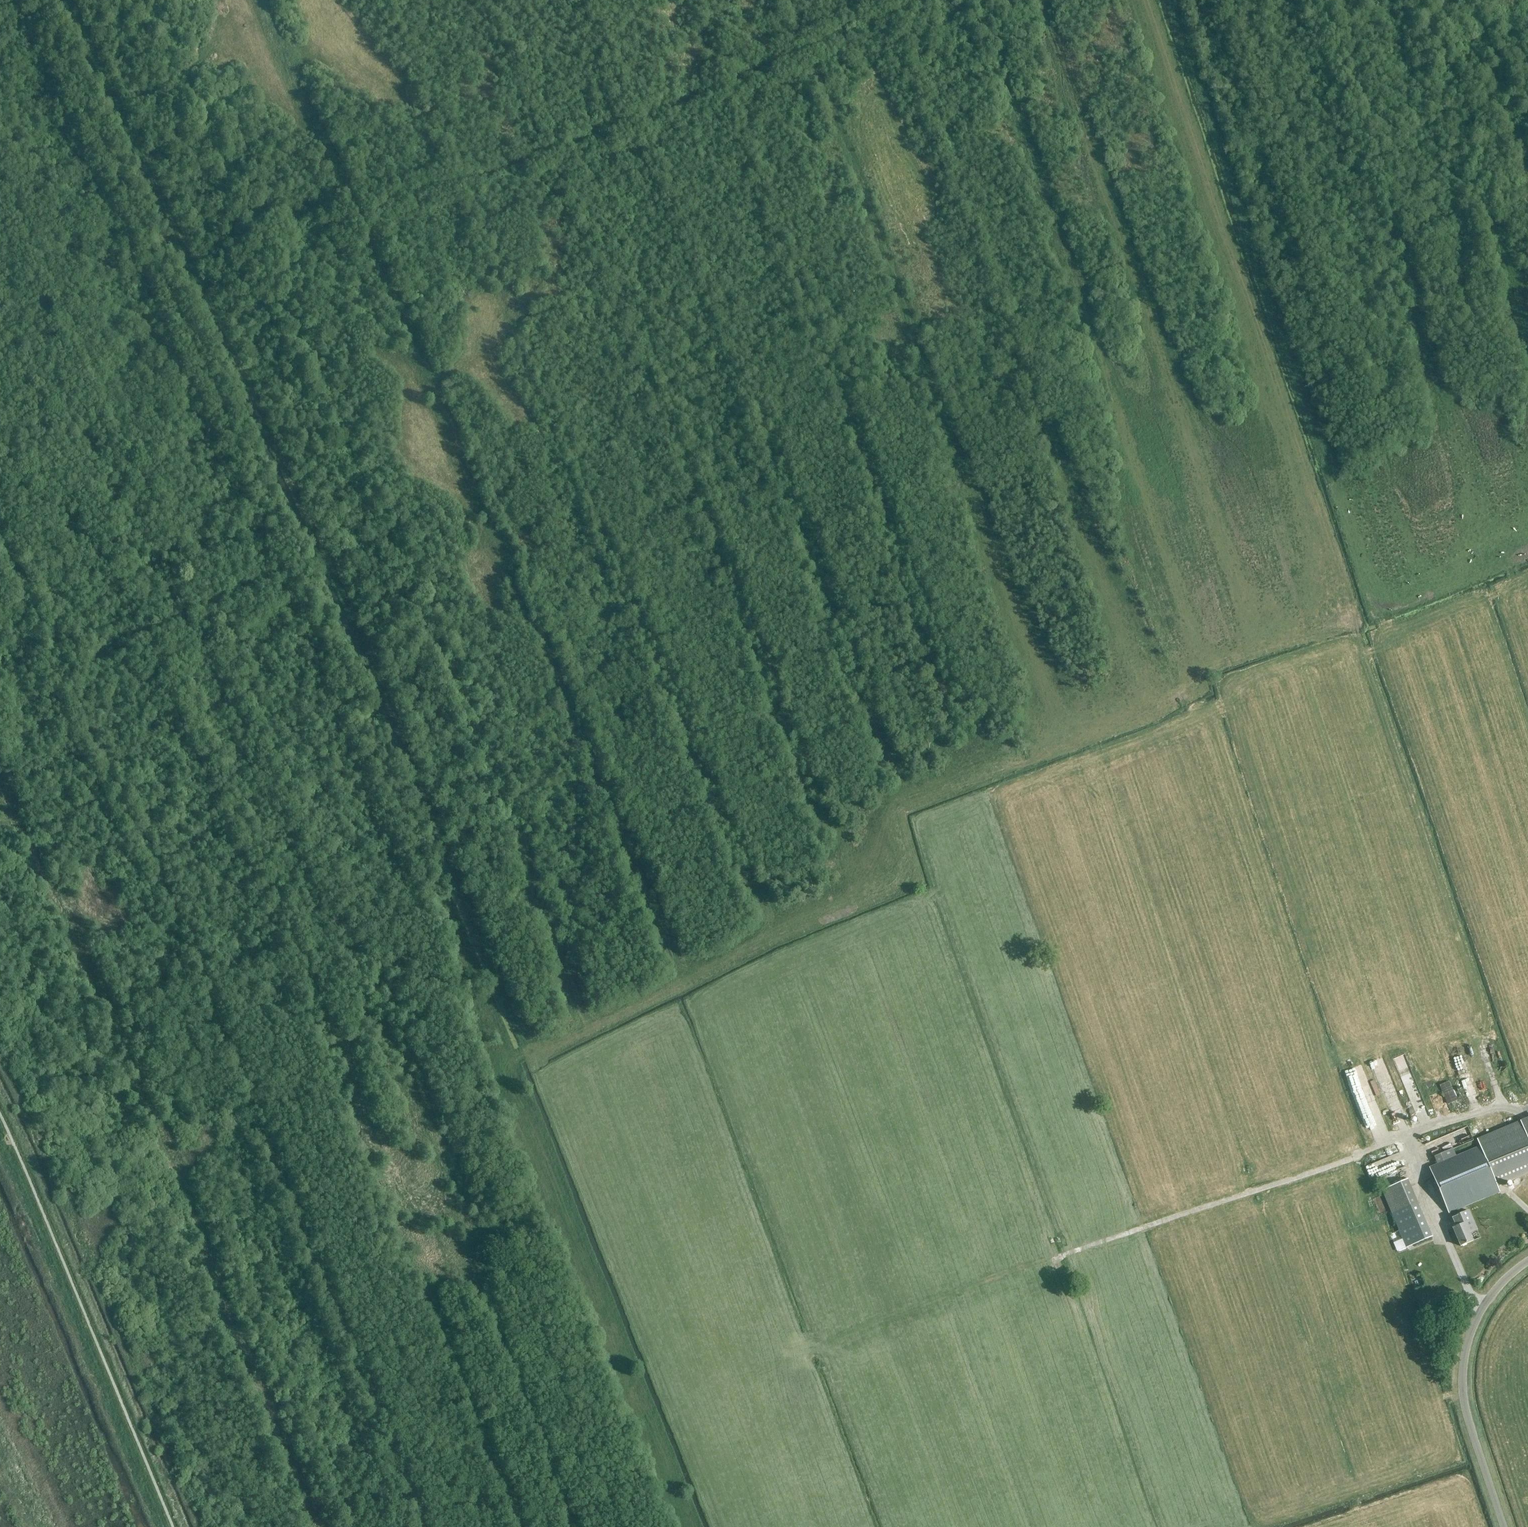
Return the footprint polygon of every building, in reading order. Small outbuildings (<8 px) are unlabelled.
[(1362,1076),(1376,1070),(1372,1059),(1358,1064),(1362,1076)] [(1371,1092),(1381,1088),(1376,1073),(1365,1077),(1371,1092)] [(1381,1089),(1374,1092),(1376,1099),(1384,1096),(1381,1089)] [(1479,1139),(1513,1125),(1509,1115),(1475,1129),(1479,1139)] [(1460,1246),(1473,1241),(1466,1224),(1473,1221),(1469,1211),(1460,1215),(1458,1209),(1500,1191),(1497,1186),(1527,1173),(1527,1139),(1521,1122),(1513,1125),(1479,1139),(1477,1140),(1480,1146),(1456,1156),(1453,1150),(1440,1155),(1443,1162),(1430,1167),(1449,1213),(1449,1212),(1456,1227),(1453,1228),(1460,1246)] [(1355,1134),(1359,1147),(1369,1144),(1365,1131),(1355,1134)] [(1390,1160),(1379,1160),(1379,1172),(1390,1171),(1390,1160)] [(1414,1243),(1443,1232),(1430,1196),(1424,1198),(1415,1175),(1392,1183),(1414,1243)] [(1387,1209),(1397,1206),(1395,1200),(1387,1202),(1385,1195),(1378,1198),(1380,1204),(1385,1202),(1387,1209)]
